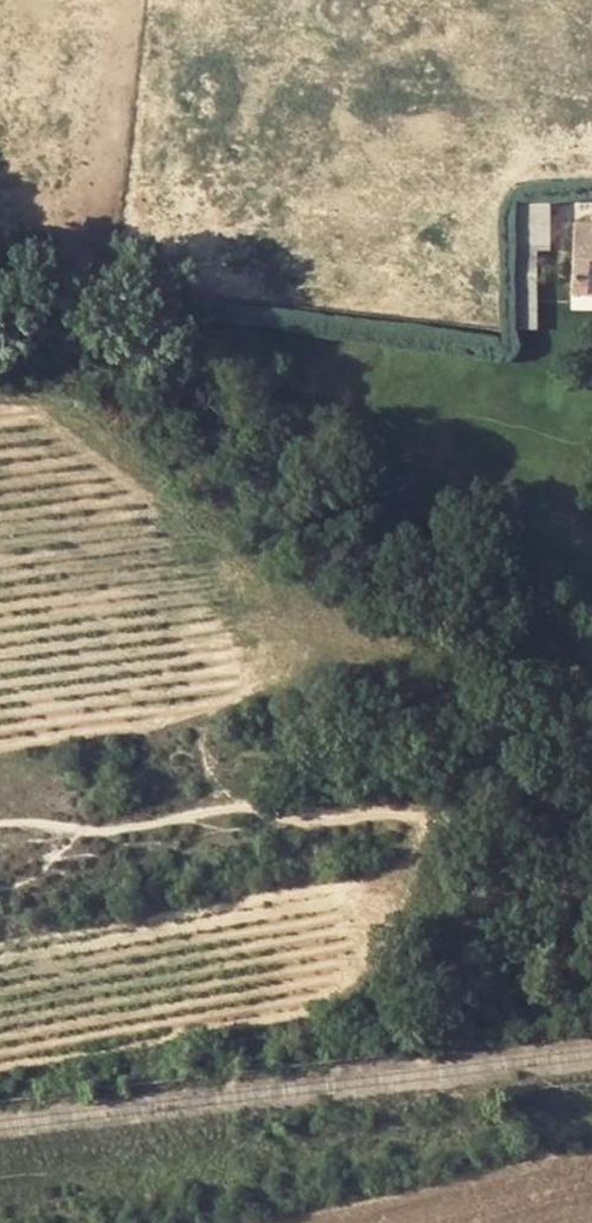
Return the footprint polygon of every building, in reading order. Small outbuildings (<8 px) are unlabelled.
[(520,200),(519,326),(539,326),(538,275),(531,274),(532,246),(552,246),(552,199),(520,200)] [(577,222),(574,291),(591,292),(591,223),(577,222)]
